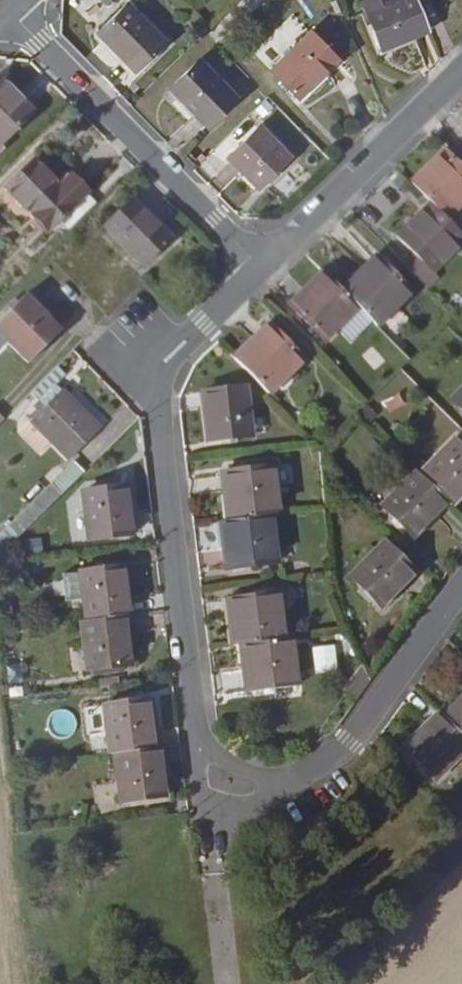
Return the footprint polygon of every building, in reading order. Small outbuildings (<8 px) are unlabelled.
[(420,33),(409,7),(407,0),(398,0),(357,16),(372,53),(420,33)] [(122,74),(153,44),(116,7),(86,37),(122,74)] [(288,100),(327,63),(300,35),(261,71),(288,100)] [(198,129),(226,100),(190,64),(161,92),(198,129)] [(23,116),(0,93),(0,138),(23,116)] [(245,191),(277,161),(248,130),(216,161),(245,191)] [(404,187),(423,206),(440,224),(461,203),(461,165),(458,169),(440,151),(404,187)] [(48,189),(22,163),(0,185),(0,190),(39,231),(76,196),(59,179),(48,189)] [(392,234),(416,208),(406,199),(382,224),(392,234)] [(130,269),(155,244),(116,204),(91,228),(130,269)] [(424,273),(457,240),(440,224),(423,206),(390,238),(408,258),(396,269),(418,292),(430,280),(424,273)] [(366,262),(331,295),(349,313),(363,327),(368,332),(402,298),(366,262)] [(277,311),(312,348),(326,335),(349,313),(331,295),(312,276),(277,311)] [(39,323),(43,319),(20,295),(16,300),(39,323)] [(39,323),(16,300),(0,315),(0,346),(19,367),(51,336),(39,323)] [(340,348),(363,327),(349,313),(326,335),(340,348)] [(260,400),(296,366),(259,328),(223,363),(260,400)] [(441,404),(461,426),(461,384),(441,404)] [(196,442),(236,437),(231,394),(191,397),(196,442)] [(54,463),(86,432),(51,395),(19,426),(39,447),(54,463)] [(27,458),(39,447),(19,426),(6,437),(27,458)] [(444,448),(410,482),(433,507),(437,511),(461,486),(461,466),(444,448)] [(50,499),(71,478),(59,466),(38,487),(50,499)] [(259,470),(210,475),(214,519),(258,514),(264,514),(259,470)] [(399,541),(433,507),(410,482),(405,478),(371,511),(399,541)] [(50,499),(38,487),(0,523),(0,533),(7,540),(50,499)] [(76,541),(117,537),(112,491),(72,495),(76,541)] [(263,560),(258,514),(214,519),(208,520),(213,566),(263,560)] [(365,611),(398,579),(370,550),(337,581),(365,611)] [(111,573),(71,577),(76,629),(113,624),(117,624),(111,573)] [(216,595),(221,644),(229,643),(269,638),(263,589),(216,595)] [(76,677),(119,672),(113,624),(76,629),(71,629),(76,677)] [(283,683),(278,637),(269,638),(229,643),(235,688),(283,683)] [(311,648),(314,674),(338,671),(334,645),(311,648)] [(432,720),(457,746),(461,751),(461,750),(461,692),(432,720)] [(85,711),(91,760),(97,759),(138,754),(132,706),(85,711)] [(423,778),(457,746),(432,720),(428,716),(394,748),(423,778)] [(151,805),(145,753),(138,754),(97,759),(103,810),(151,805)]
